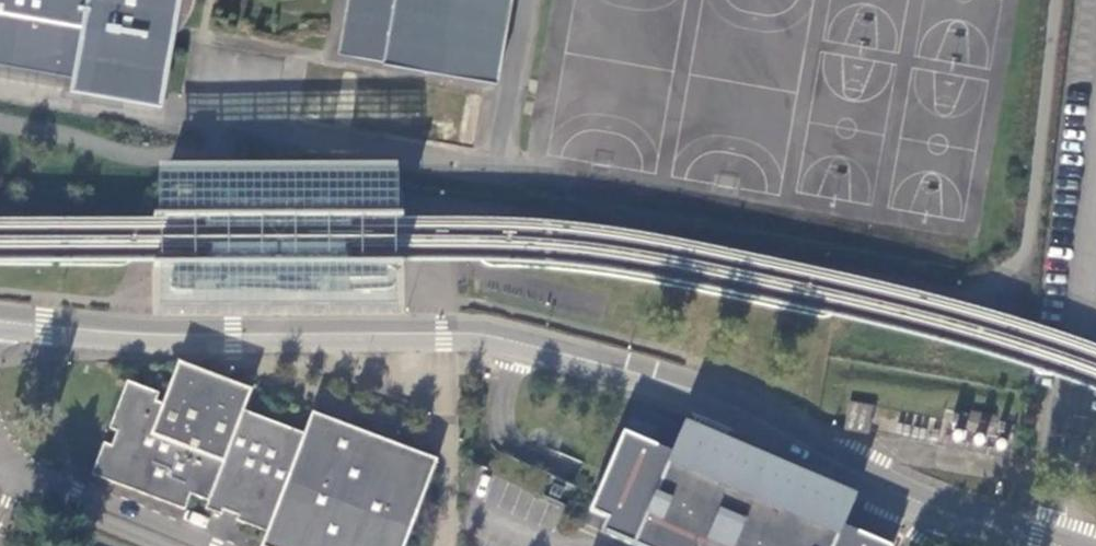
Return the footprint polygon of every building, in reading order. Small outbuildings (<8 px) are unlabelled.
[(175,0),(0,0),(0,60),(86,74),(85,80),(158,93),(174,7),(175,0)] [(174,7),(186,9),(188,0),(175,0),(174,7)] [(336,49),(494,79),(508,0),(346,0),(336,49)] [(403,166),(168,168),(168,209),(162,209),(157,216),(154,220),(154,233),(154,249),(154,313),(405,311),(404,249),(404,232),(404,216),(404,211),(403,166)] [(437,460),(314,414),(305,435),(243,412),(253,390),(180,362),(164,403),(158,401),(160,395),(128,384),(109,430),(117,433),(111,448),(103,445),(92,475),(185,511),(191,495),(207,501),(203,509),(220,516),(222,510),(237,516),(235,521),(265,533),(260,545),(404,545),(437,460)] [(849,430),(875,435),(880,407),(854,402),(849,430)] [(968,422),(994,427),(996,418),(970,413),(968,422)] [(622,434),(589,512),(606,520),(601,532),(634,545),(885,545),(841,528),(854,497),(683,425),(670,455),(622,434)] [(958,445),(961,445),(963,444),(965,442),(966,439),(965,437),(964,434),(961,433),(959,433),(956,434),(954,436),(954,439),(954,442),(956,444),(958,445)] [(980,450),(983,450),(985,449),(987,447),(987,444),(987,442),(985,440),(983,439),(980,439),(978,440),(976,442),(975,445),(976,447),(978,449),(980,450)] [(999,452),(1001,452),(1004,451),(1005,449),(1006,446),(1005,444),(1004,442),(1001,441),(999,441),(997,442),(995,444),(994,446),(995,449),(996,451),(999,452)]
